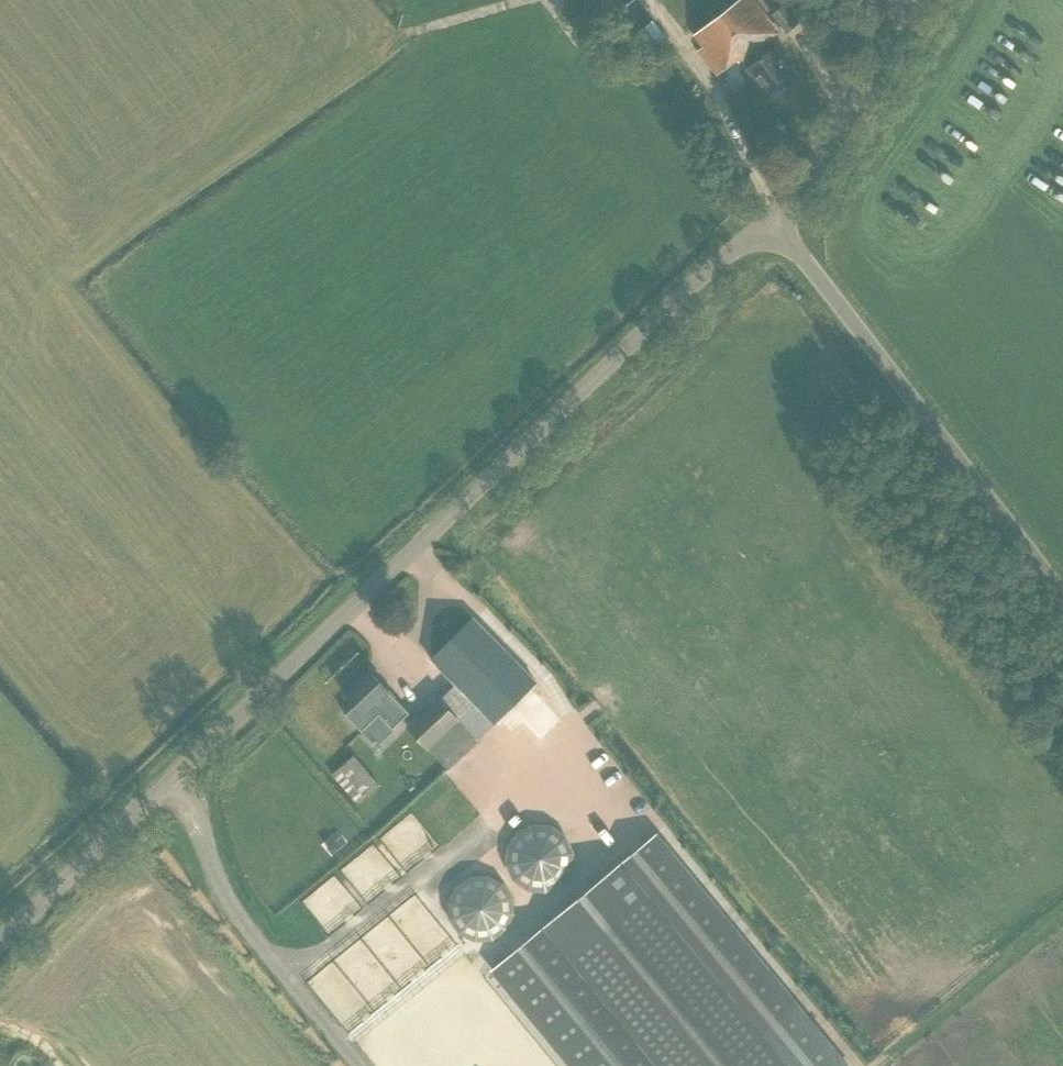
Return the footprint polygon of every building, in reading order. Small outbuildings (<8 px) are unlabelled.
[(637,0),(631,0),(618,10),(640,38),(633,43),(647,59),(669,42),(637,0)] [(764,42),(776,33),(752,0),(667,0),(702,47),(698,50),(716,75),(737,59),(739,62),(743,60),(749,67),(747,68),(770,100),(799,79),(776,48),(772,52),(764,42)] [(783,6),(774,13),(788,30),(797,23),(783,6)] [(473,617),(431,658),(494,723),(536,681),(473,617)] [(353,703),(344,713),(361,730),(378,714),(386,723),(392,728),(409,712),(387,690),(388,689),(371,671),(346,696),(353,703)] [(430,675),(404,694),(414,709),(441,690),(430,675)] [(437,697),(407,726),(409,728),(449,769),(479,739),(439,699),(437,697)] [(506,766),(477,788),(502,822),(524,807),(536,824),(557,809),(537,782),(524,791),(506,766)] [(567,815),(545,830),(559,851),(581,836),(567,815)] [(493,969),(573,1065),(849,1065),(657,834),(493,969)] [(466,930),(513,928),(510,864),(462,866),(466,930)] [(537,895),(560,876),(552,867),(530,887),(537,895)]
